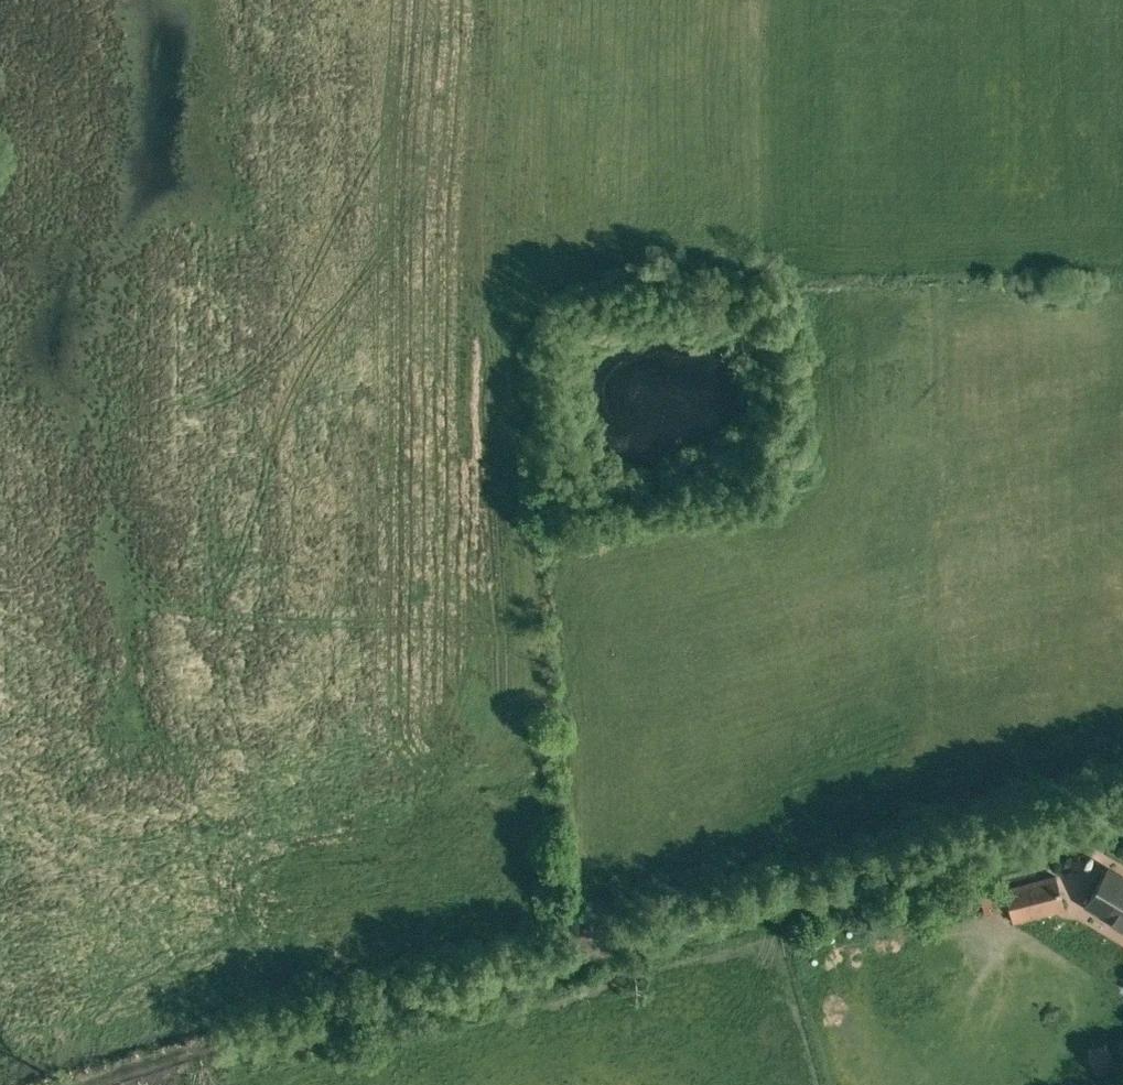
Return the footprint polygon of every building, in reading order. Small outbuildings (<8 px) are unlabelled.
[(1122,934),(1122,891),(1100,877),(1082,909),(1122,934)] [(1057,910),(1050,879),(1002,890),(1010,923),(1057,910)]
